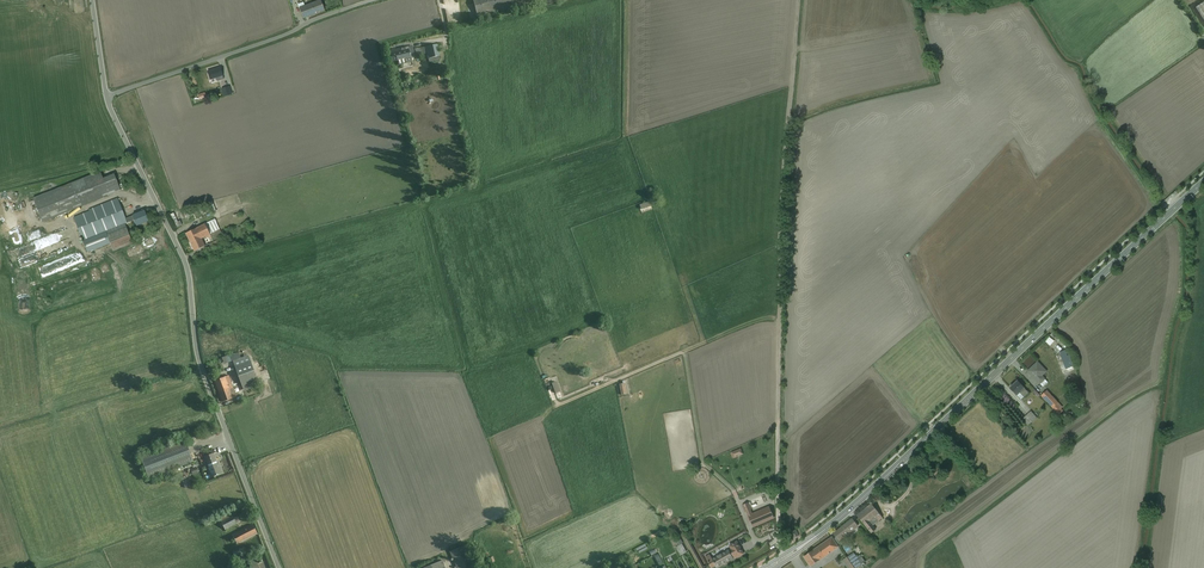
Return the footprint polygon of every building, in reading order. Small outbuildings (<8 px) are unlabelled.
[(323,11),(319,0),(318,0),(297,8),(301,19),(323,11)] [(478,16),(537,2),(536,0),(474,0),(478,16)] [(440,54),(437,42),(425,46),(428,57),(440,54)] [(391,61),(414,55),(411,44),(388,50),(391,61)] [(212,81),(224,78),(221,67),(208,71),(212,81)] [(233,94),(230,85),(222,87),(225,96),(233,94)] [(132,104),(136,115),(143,112),(138,101),(132,104)] [(119,171),(39,199),(45,218),(126,191),(119,171)] [(84,241),(132,221),(135,228),(151,221),(145,207),(126,215),(119,197),(89,209),(90,212),(75,218),(84,241)] [(646,212),(657,210),(656,203),(645,205),(646,212)] [(211,235),(206,224),(186,233),(195,252),(207,246),(203,238),(211,235)] [(224,232),(219,224),(214,228),(218,235),(224,232)] [(129,227),(110,233),(116,250),(135,243),(129,227)] [(63,235),(20,246),(21,249),(18,250),(20,258),(23,257),(25,265),(59,256),(57,250),(55,250),(53,245),(65,242),(63,235)] [(1050,343),(1054,346),(1059,341),(1055,338),(1050,343)] [(264,385),(255,357),(240,362),(238,356),(228,359),(231,368),(240,365),(248,390),(264,385)] [(1026,371),(1039,385),(1045,379),(1042,375),(1046,371),(1037,361),(1026,371)] [(215,380),(219,391),(233,387),(229,375),(215,380)] [(1023,397),(1028,393),(1016,380),(1008,387),(1016,396),(1019,393),(1023,397)] [(560,398),(565,397),(563,383),(556,384),(557,389),(553,390),(555,400),(560,399),(560,398)] [(223,402),(236,397),(233,387),(219,391),(223,402)] [(1047,389),(1042,394),(1051,403),(1056,398),(1047,389)] [(1034,408),(1028,413),(1035,421),(1041,417),(1034,408)] [(186,441),(140,458),(148,481),(194,464),(186,441)] [(746,449),(735,452),(737,458),(747,455),(746,449)] [(214,456),(206,459),(212,475),(220,472),(214,456)] [(748,502),(742,505),(752,528),(775,518),(769,506),(752,513),(748,502)] [(856,517),(871,533),(875,529),(869,521),(874,517),(878,521),(882,518),(870,505),(856,517)] [(227,533),(239,525),(234,517),(222,525),(227,533)] [(839,542),(857,528),(852,521),(833,535),(839,542)] [(237,544),(259,533),(254,523),(232,534),(237,544)] [(796,529),(791,532),(794,538),(799,535),(796,529)] [(810,566),(837,548),(830,538),(803,556),(810,566)] [(743,555),(736,541),(704,557),(710,567),(716,567),(743,555)] [(680,548),(684,556),(692,553),(688,544),(680,548)] [(452,554),(458,567),(474,567),(467,548),(452,554)] [(871,567),(866,554),(861,557),(860,555),(844,561),(847,567),(851,565),(852,567),(870,567),(871,567)]
